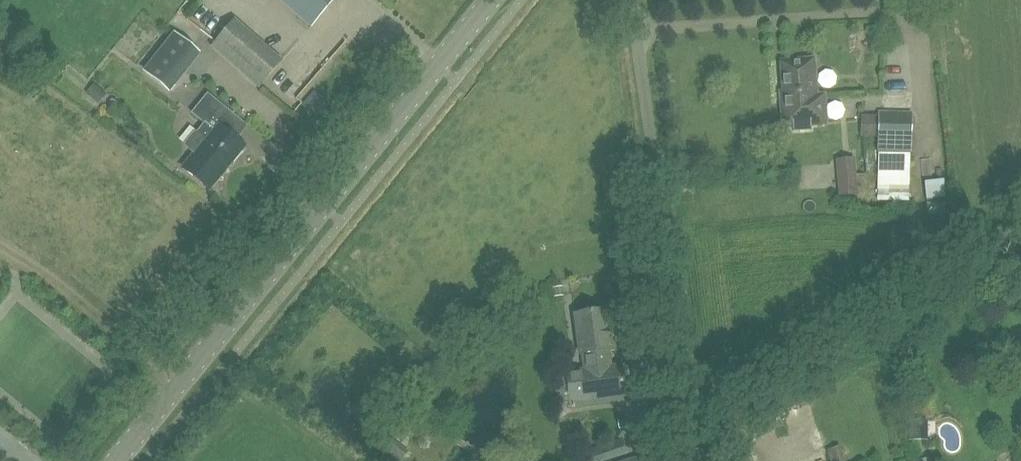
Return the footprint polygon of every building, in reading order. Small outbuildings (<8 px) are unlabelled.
[(310,26),(332,0),(279,0),(310,26)] [(211,47),(257,87),(280,61),(233,21),(211,47)] [(173,36),(142,73),(165,92),(196,54),(173,36)] [(812,58),(781,61),(784,101),(781,102),(783,125),(792,125),(793,129),(810,128),(810,123),(824,122),(822,94),(815,95),(812,58)] [(185,146),(195,154),(183,169),(208,189),(243,146),(227,133),(238,119),(207,94),(191,113),(203,122),(196,130),(193,131),(184,141),(185,146)] [(860,137),(878,138),(878,142),(912,143),(913,111),(878,110),(878,116),(861,116),(860,137)] [(910,178),(910,144),(879,143),(878,177),(910,178)] [(836,160),(838,197),(857,195),(854,159),(836,160)] [(916,178),(919,197),(929,195),(926,177),(916,178)] [(928,184),(931,201),(949,198),(947,181),(928,184)] [(621,364),(612,365),(610,353),(614,352),(608,309),(574,314),(579,354),(583,353),(585,369),(566,372),(571,407),(588,405),(587,399),(625,394),(627,409),(649,406),(645,380),(624,383),(621,364)] [(831,420),(841,417),(835,400),(826,403),(831,420)] [(623,460),(652,460),(650,452),(623,460)]
